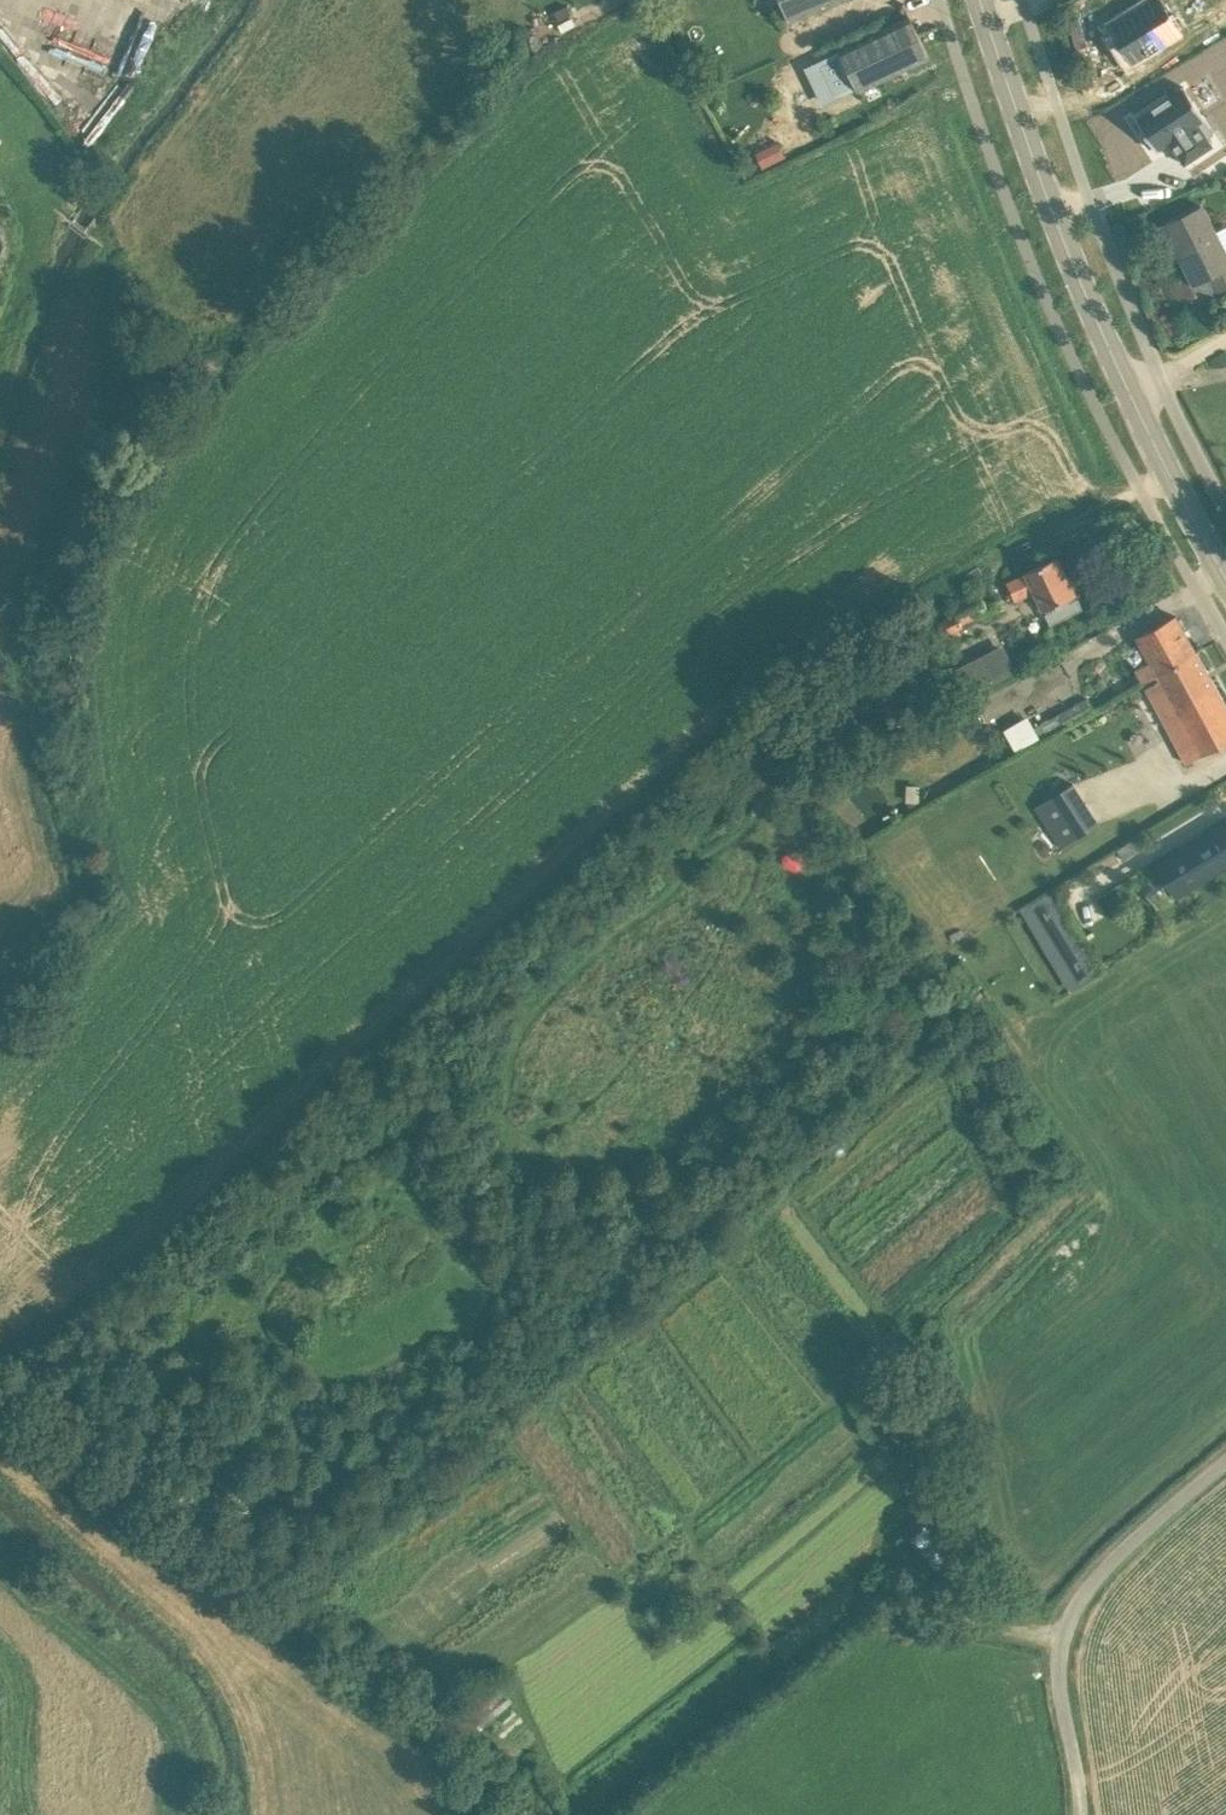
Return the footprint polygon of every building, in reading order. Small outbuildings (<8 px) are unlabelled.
[(789,19),(837,0),(781,0),(789,19)] [(1115,22),(1137,56),(1186,24),(1170,0),(1148,0),(1115,22)] [(1206,16),(1216,32),(1225,26),(1225,4),(1206,16)] [(567,5),(554,10),(559,20),(571,14),(567,5)] [(839,48),(807,64),(824,99),(856,84),(859,89),(929,56),(910,14),(839,48)] [(557,20),(548,25),(554,38),(563,34),(557,20)] [(1168,95),(1136,116),(1138,119),(1133,122),(1138,131),(1143,127),(1145,129),(1141,132),(1150,146),(1154,143),(1157,148),(1170,140),(1185,163),(1213,144),(1198,121),(1206,116),(1185,84),(1177,89),(1173,84),(1165,90),(1168,95)] [(779,140),(756,151),(763,166),(786,156),(779,140)] [(1166,225),(1197,286),(1215,292),(1219,290),(1218,289),(1225,285),(1225,253),(1202,205),(1165,224),(1166,225)] [(1048,611),(1046,612),(1051,623),(1084,608),(1078,597),(1076,598),(1075,594),(1077,593),(1058,555),(1036,566),(1025,571),(1026,572),(1008,581),(1016,599),(1034,590),(1044,609),(1046,608),(1048,611)] [(956,611),(938,621),(947,639),(960,633),(958,628),(987,614),(976,592),(953,604),(956,611)] [(1136,668),(1144,681),(1158,673),(1197,652),(1176,614),(1138,635),(1151,660),(1136,668)] [(1003,643),(955,667),(969,695),(1017,671),(1003,643)] [(1144,681),(1158,673),(1161,679),(1146,687),(1187,761),(1225,740),(1225,706),(1197,652),(1158,673),(1144,681)] [(1035,725),(1042,739),(1091,711),(1083,698),(1035,725)] [(841,713),(848,724),(856,719),(849,708),(841,713)] [(1057,844),(1098,824),(1077,780),(1036,800),(1057,844)] [(1154,860),(1176,897),(1225,867),(1225,817),(1225,816),(1154,860)] [(1117,847),(1123,858),(1144,846),(1138,835),(1117,847)] [(1050,888),(1021,904),(1070,988),(1099,972),(1050,888)]
